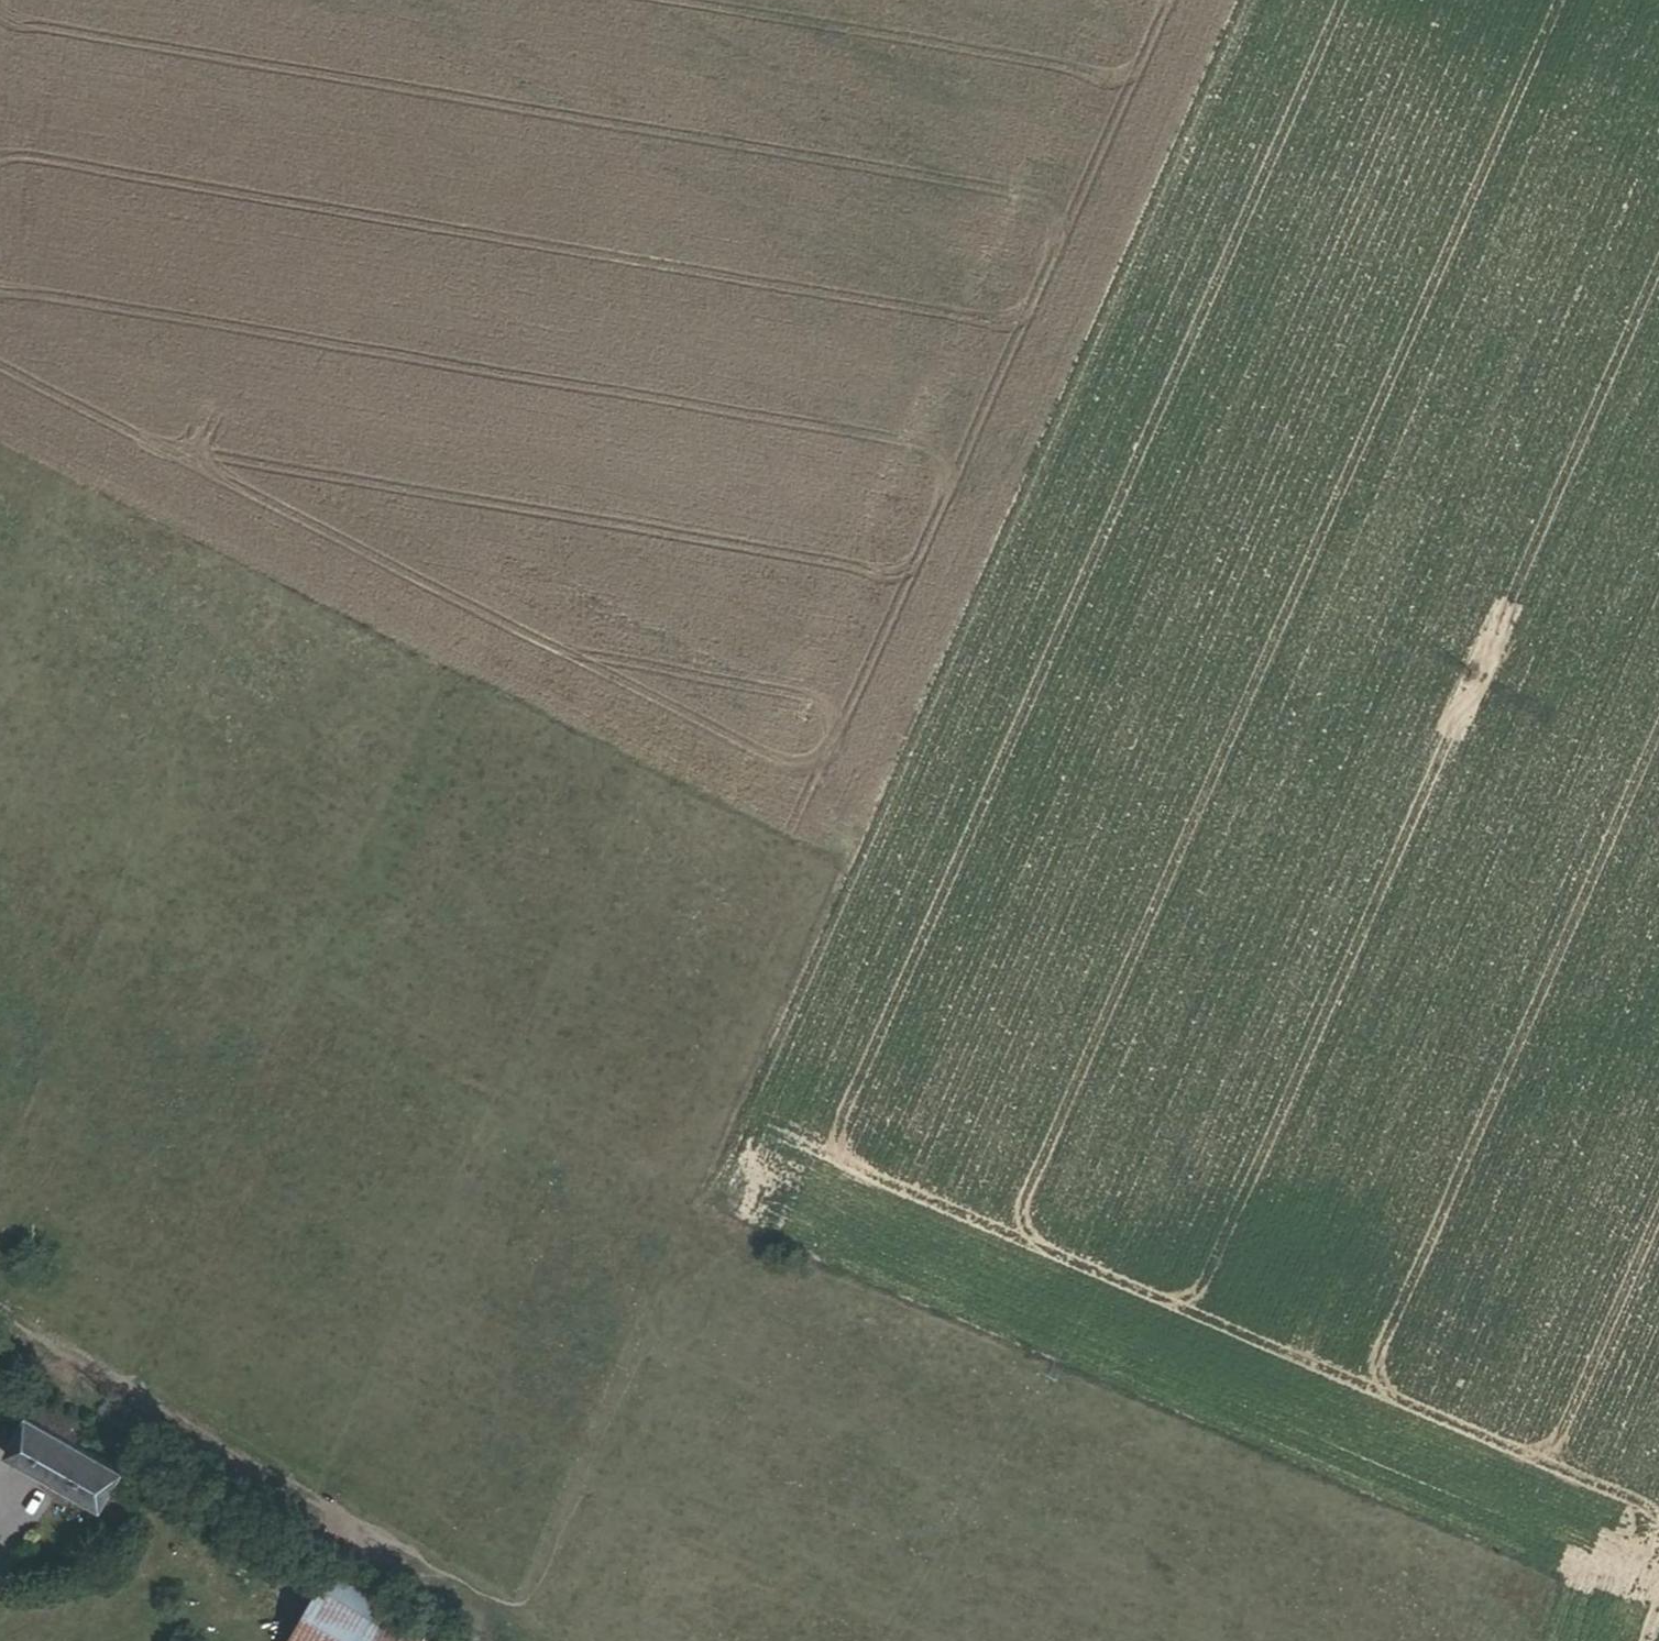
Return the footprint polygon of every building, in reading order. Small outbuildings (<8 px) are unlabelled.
[(44,1419),(34,1414),(12,1455),(119,1511),(140,1472),(64,1431),(74,1412),(54,1402),(44,1419)] [(346,1569),(305,1640),(440,1640),(448,1627),(346,1569)]
